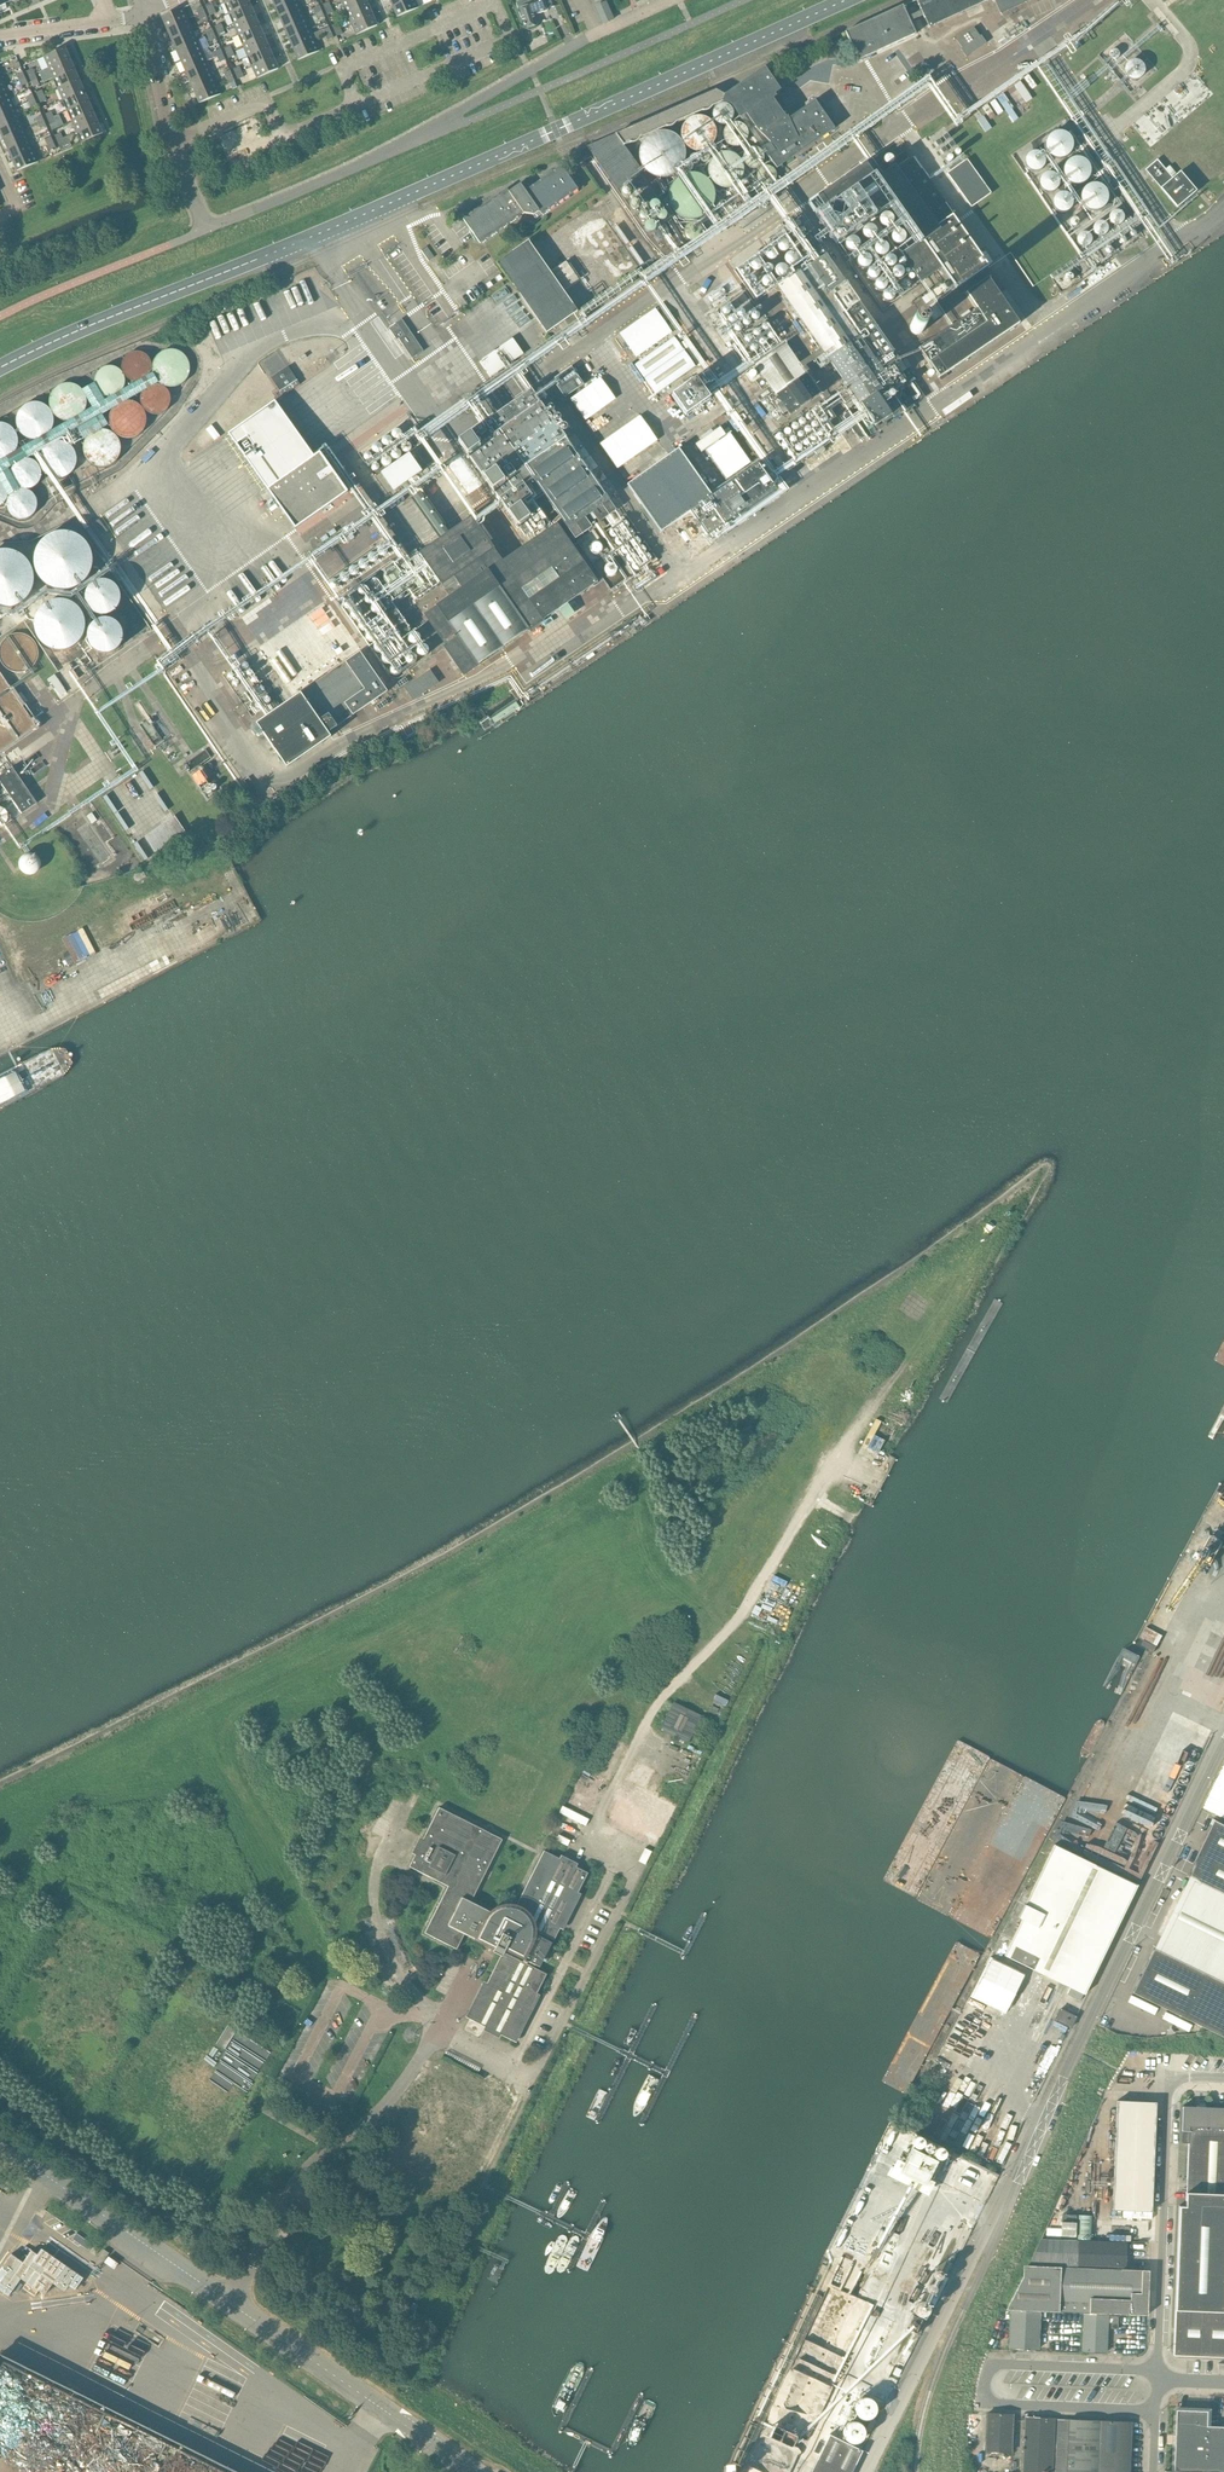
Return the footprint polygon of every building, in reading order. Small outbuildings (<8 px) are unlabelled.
[(10,0),(0,0),(0,9),(7,6),(6,4),(10,2),(10,0)] [(224,3),(228,13),(250,4),(248,0),(230,0),(224,3)] [(275,6),(279,17),(301,7),(298,0),(288,0),(275,6)] [(368,4),(366,0),(348,0),(341,3),(346,13),(368,4)] [(392,6),(397,17),(419,8),(416,0),(406,0),(392,6)] [(552,0),(521,0),(516,1),(525,29),(526,29),(530,30),(534,29),(536,26),(537,25),(534,15),(547,11),(547,9),(554,6),(552,0)] [(916,1),(929,28),(990,0),(915,0),(916,1)] [(1001,14),(1031,0),(994,0),(1001,14)] [(614,20),(614,19),(606,1),(594,7),(602,25),(614,20)] [(250,4),(228,13),(233,24),(254,14),(250,4)] [(351,24),(372,15),(368,4),(346,13),(351,24)] [(560,6),(555,8),(559,16),(564,14),(560,6)] [(903,6),(845,32),(858,60),(916,34),(903,6)] [(166,28),(188,18),(183,7),(162,17),(166,28)] [(301,7),(279,17),(284,27),(306,18),(301,7)] [(254,14),(233,24),(237,35),(259,25),(254,14)] [(372,15),(351,24),(355,35),(377,26),(372,15)] [(188,18),(166,28),(171,38),(193,29),(188,18)] [(306,18),(284,27),(289,38),(310,29),(306,18)] [(259,25),(237,35),(242,45),(264,36),(259,25)] [(960,49),(966,57),(986,43),(981,35),(980,36),(974,28),(956,40),(962,48),(960,49)] [(193,29),(171,38),(176,49),(197,40),(193,29)] [(310,29),(289,38),(293,49),(315,39),(310,29)] [(264,36),(242,45),(243,48),(247,56),(247,57),(269,47),(268,46),(264,36)] [(315,39),(293,49),(298,60),(320,51),(315,39)] [(197,40),(176,49),(180,60),(202,50),(197,40)] [(43,57),(48,68),(70,58),(65,47),(43,57)] [(269,47),(247,57),(251,66),(273,57),(269,47)] [(1108,53),(1108,55),(1108,56),(1109,57),(1110,58),(1111,58),(1113,59),(1114,58),(1115,58),(1116,57),(1117,56),(1118,55),(1118,54),(1118,52),(1117,51),(1117,50),(1116,49),(1114,49),(1113,49),(1112,49),(1111,49),(1110,50),(1109,51),(1108,52),(1108,53)] [(202,50),(180,60),(185,71),(207,61),(202,50)] [(251,66),(257,79),(278,69),(273,57),(251,66)] [(53,79),(75,69),(70,58),(48,68),(53,79)] [(207,61),(185,71),(190,81),(212,72),(207,61)] [(1124,70),(1124,73),(1125,75),(1126,77),(1128,79),(1131,80),(1133,80),(1136,80),(1138,79),(1140,78),(1142,76),(1143,73),(1143,71),(1143,68),(1142,66),(1141,64),(1139,62),(1137,61),(1134,61),(1131,61),(1129,62),(1127,63),(1125,65),(1124,67),(1124,70)] [(12,65),(15,71),(21,68),(19,62),(12,65)] [(640,139),(654,133),(667,127),(669,127),(672,126),(674,125),(675,124),(676,123),(703,111),(704,111),(707,111),(709,110),(711,109),(712,107),(722,103),(731,106),(740,119),(746,115),(757,131),(758,131),(770,143),(761,149),(768,158),(769,158),(777,169),(835,129),(815,100),(789,119),(784,109),(776,97),(775,95),(781,91),(765,67),(725,95),(716,90),(615,134),(586,146),(617,190),(642,172),(624,146),(630,143),(633,143),(635,143),(637,142),(638,141),(640,139)] [(57,89),(79,80),(75,69),(53,79),(57,89)] [(212,72),(190,81),(194,92),(216,83),(212,72)] [(35,73),(28,76),(31,82),(37,79),(35,73)] [(21,86),(28,83),(26,78),(19,80),(21,86)] [(62,100),(84,90),(79,80),(57,89),(62,100)] [(216,83),(194,92),(199,104),(221,94),(216,83)] [(0,89),(0,102),(11,97),(6,86),(0,89)] [(67,111),(89,101),(84,90),(62,100),(67,111)] [(28,102),(35,99),(33,94),(26,97),(28,102)] [(44,95),(38,98),(40,103),(47,101),(44,95)] [(0,102),(0,114),(15,108),(11,97),(0,102)] [(31,107),(37,105),(35,99),(28,102),(31,107)] [(71,121),(93,112),(89,101),(67,111),(71,121)] [(712,114),(712,117),(713,120),(715,122),(717,124),(719,125),(722,126),(725,125),(728,124),(730,123),(732,121),(733,118),(733,115),(733,112),(732,110),(731,107),(728,106),(726,104),(723,104),(720,104),(718,105),(715,107),(713,109),(712,111),(712,114)] [(0,114),(0,127),(20,118),(15,108),(0,114)] [(47,119),(54,116),(51,111),(45,114),(47,119)] [(76,132),(98,123),(93,112),(71,121),(76,132)] [(35,118),(38,123),(44,121),(42,115),(35,118)] [(54,116),(47,119),(50,125),(56,122),(54,116)] [(681,134),(681,138),(683,143),(685,147),(689,150),(693,152),(698,153),(703,152),(707,151),(711,148),(714,144),(716,140),(717,135),(717,131),(715,126),(712,122),(709,119),(704,117),(700,116),(695,117),(690,118),(687,121),(684,125),(682,129),(681,134)] [(0,127),(0,131),(3,139),(25,129),(20,118),(0,127)] [(44,121),(38,123),(40,129),(47,126),(44,121)] [(98,123),(76,132),(81,143),(103,134),(98,123)] [(722,135),(723,138),(724,141),(726,144),(728,146),(731,147),(734,148),(738,147),(741,146),(743,144),(745,142),(747,139),(747,136),(747,133),(746,129),(744,127),(742,125),(739,123),(735,123),(732,123),(729,124),(726,126),(724,128),(723,131),(722,135)] [(25,129),(3,139),(8,149),(29,140),(25,129)] [(57,141),(63,138),(61,132),(54,135),(57,141)] [(640,154),(641,160),(643,165),(646,170),(651,174),(656,176),(662,177),(668,177),(673,175),(678,172),(682,167),(684,162),(685,156),(685,150),(683,145),(679,140),(675,136),(670,133),(664,132),(658,133),(652,135),(647,138),(644,143),(641,148),(640,154)] [(1044,145),(1045,149),(1046,152),(1048,155),(1051,157),(1054,159),(1057,160),(1061,159),(1064,158),(1067,156),(1069,153),(1071,150),(1072,147),(1071,143),(1070,140),(1068,137),(1065,135),(1062,133),(1059,133),(1055,133),(1052,134),(1049,136),(1047,139),(1045,142),(1044,145)] [(47,145),(54,142),(51,136),(45,139),(47,145)] [(63,138),(57,141),(59,146),(65,143),(63,138)] [(29,140),(8,149),(12,160),(34,151),(29,140)] [(49,150),(56,147),(54,142),(47,145),(49,150)] [(742,158),(742,161),(743,164),(745,166),(747,168),(750,169),(752,169),(755,169),(758,168),(760,167),(762,164),(763,162),(764,159),(764,156),(763,154),(761,151),(759,149),(756,148),(753,148),(751,148),(748,149),(746,150),(744,153),(743,155),(742,158)] [(34,151),(12,160),(17,171),(20,170),(39,162),(34,151)] [(1024,162),(1024,165),(1025,167),(1026,169),(1028,171),(1031,172),(1033,172),(1036,172),(1038,171),(1041,170),(1042,168),(1043,165),(1044,163),(1044,160),(1043,158),(1041,156),(1039,154),(1037,153),(1034,152),(1032,153),(1029,154),(1027,155),(1025,157),(1024,159),(1024,162)] [(708,171),(708,175),(710,180),(713,184),(716,187),(720,189),(725,190),(730,189),(734,188),(738,185),(741,181),(743,177),(744,172),(744,168),(742,163),(739,159),(736,156),(731,154),(727,153),(722,154),(718,155),(714,158),(711,162),(709,166),(708,171)] [(884,160),(885,161),(885,162),(886,164),(887,165),(888,165),(890,165),(891,165),(892,165),(894,164),(894,163),(895,162),(895,160),(895,159),(895,157),(894,156),(893,155),(891,155),(890,155),(889,155),(887,155),(886,156),(885,157),(885,158),(884,160)] [(866,162),(808,203),(816,215),(815,215),(836,246),(895,203),(920,240),(901,254),(921,282),(942,267),(957,289),(989,266),(953,215),(946,205),(947,205),(921,168),(920,168),(913,158),(897,169),(894,166),(878,177),(876,174),(875,175),(866,162)] [(1062,171),(1063,175),(1064,178),(1066,181),(1069,183),(1072,185),(1075,186),(1079,185),(1082,184),(1085,182),(1087,179),(1089,176),(1089,173),(1089,169),(1088,166),(1086,163),(1083,161),(1080,159),(1077,158),(1073,159),(1070,160),(1067,162),(1064,165),(1063,168),(1062,171)] [(1158,158),(1145,168),(1177,205),(1196,188),(1180,168),(1176,172),(1170,164),(1165,167),(1158,158)] [(947,174),(971,208),(991,193),(967,159),(947,174)] [(480,243),(523,213),(533,215),(539,211),(542,215),(578,190),(561,165),(525,191),(520,184),(509,192),(507,189),(463,219),(480,243)] [(755,176),(755,179),(756,181),(758,184),(760,186),(763,187),(765,187),(768,187),(771,186),(773,184),(775,182),(776,180),(777,177),(776,174),(776,171),(774,169),(772,167),(769,166),(766,165),(763,166),(761,167),(758,168),(757,170),(755,173),(755,176)] [(1039,183),(1039,186),(1040,188),(1041,190),(1043,192),(1046,193),(1048,194),(1051,193),(1053,192),(1055,191),(1057,189),(1058,187),(1059,184),(1058,182),(1057,179),(1056,177),(1054,175),(1052,174),(1049,174),(1046,174),(1044,175),(1042,176),(1040,178),(1039,181),(1039,183)] [(669,197),(670,203),(672,209),(675,213),(680,217),(685,220),(691,221),(697,220),(702,218),(707,215),(711,210),(713,205),(714,199),(714,193),(712,188),(709,183),(704,179),(699,177),(693,176),(687,176),(681,178),(677,182),(673,186),(670,191),(669,197)] [(1079,197),(1080,201),(1081,204),(1083,207),(1086,209),(1089,211),(1092,211),(1096,211),(1099,210),(1102,208),(1104,205),(1106,202),(1107,198),(1106,195),(1105,191),(1103,189),(1100,186),(1097,185),(1094,184),(1090,184),(1087,186),(1084,188),(1082,190),(1080,194),(1079,197)] [(621,193),(622,194),(622,195),(623,196),(624,197),(625,198),(626,198),(627,198),(628,197),(629,197),(630,196),(631,195),(631,193),(631,192),(630,191),(630,190),(629,189),(628,189),(626,189),(625,189),(624,189),(623,190),(622,191),(622,192),(621,193)] [(1052,203),(1053,206),(1054,208),(1055,211),(1057,212),(1059,213),(1062,214),(1065,214),(1067,213),(1069,211),(1071,209),(1072,207),(1072,204),(1072,202),(1071,199),(1070,197),(1068,196),(1065,194),(1063,194),(1060,194),(1058,195),(1056,197),(1054,199),(1053,201),(1052,203)] [(631,206),(631,207),(632,208),(632,209),(633,210),(634,211),(636,211),(637,211),(638,210),(639,210),(640,209),(640,208),(640,206),(640,205),(640,204),(639,203),(638,202),(637,202),(636,201),(635,202),(634,202),(633,203),(632,204),(631,205),(631,206)] [(649,208),(650,209),(650,210),(651,211),(652,212),(653,213),(654,213),(656,213),(657,212),(658,212),(659,211),(659,209),(660,208),(660,207),(659,205),(658,204),(657,203),(656,203),(655,203),(653,203),(652,203),(651,204),(650,205),(650,206),(649,208)] [(1105,215),(1105,217),(1105,219),(1107,220),(1108,222),(1110,223),(1112,223),(1114,223),(1115,222),(1117,221),(1118,219),(1119,218),(1119,216),(1119,214),(1119,212),(1117,210),(1116,209),(1114,208),(1112,208),(1110,208),(1109,209),(1107,210),(1106,211),(1105,213),(1105,215)] [(656,218),(656,219),(657,221),(658,222),(659,223),(660,223),(661,223),(663,223),(664,223),(665,222),(666,221),(666,220),(667,219),(667,217),(666,216),(665,215),(664,214),(663,213),(662,213),(660,213),(659,214),(658,215),(657,216),(657,217),(656,218)] [(640,218),(640,219),(640,220),(641,221),(642,222),(643,223),(644,223),(645,223),(646,222),(647,222),(648,221),(649,220),(649,218),(649,217),(648,216),(648,215),(647,214),(646,214),(644,214),(643,214),(642,214),(641,215),(640,216),(640,217),(640,218)] [(1090,226),(1090,228),(1090,230),(1092,232),(1093,233),(1095,234),(1097,234),(1099,234),(1100,233),(1102,232),(1103,231),(1104,229),(1105,227),(1104,225),(1104,223),(1103,222),(1101,220),(1099,219),(1097,219),(1095,219),(1094,220),(1092,221),(1091,223),(1090,224),(1090,226)] [(683,233),(684,235),(685,238),(686,240),(688,242),(691,243),(694,244),(697,244),(699,243),(702,241),(703,239),(705,236),(705,234),(705,231),(704,228),(702,226),(700,224),(698,223),(695,222),(692,222),(689,223),(687,225),(685,227),(684,230),(683,233)] [(645,229),(645,230),(645,231),(646,232),(647,233),(648,234),(649,234),(651,234),(652,233),(653,233),(654,232),(655,230),(655,229),(655,228),(654,226),(653,225),(652,224),(651,224),(650,224),(649,224),(647,224),(646,225),(645,226),(645,227),(645,229)] [(1072,237),(1072,239),(1073,241),(1074,242),(1076,244),(1077,245),(1079,245),(1081,245),(1083,244),(1085,243),(1086,241),(1087,240),(1087,238),(1087,236),(1086,234),(1085,232),(1084,231),(1082,230),(1080,230),(1078,230),(1076,231),(1075,232),(1073,233),(1072,235),(1072,237)] [(785,344),(754,365),(762,376),(769,387),(775,395),(780,402),(776,405),(782,415),(787,412),(789,416),(821,394),(810,377),(812,375),(806,366),(823,354),(827,359),(846,386),(837,392),(845,404),(854,398),(859,406),(860,405),(875,426),(891,415),(893,419),(906,410),(924,397),(906,370),(845,280),(844,281),(826,255),(811,232),(794,244),(804,258),(803,258),(804,259),(795,265),(799,272),(777,287),(820,349),(799,363),(785,344)] [(496,263),(508,279),(546,334),(578,312),(528,240),(496,263)] [(779,246),(779,247),(779,249),(780,250),(781,251),(783,252),(784,252),(786,252),(787,251),(789,251),(790,249),(790,248),(791,246),(790,245),(790,243),(789,242),(788,241),(786,241),(785,240),(783,240),(782,241),(781,242),(780,243),(779,244),(779,246)] [(427,246),(421,250),(429,261),(434,257),(427,246)] [(767,254),(767,256),(767,257),(768,258),(769,259),(771,260),(772,260),(774,260),(775,260),(777,259),(778,257),(778,256),(778,255),(778,253),(778,251),(777,250),(776,249),(774,249),(773,248),(771,248),(770,249),(769,250),(768,251),(767,252),(767,254)] [(785,259),(785,260),(786,262),(787,263),(788,264),(789,265),(791,265),(793,265),(794,264),(796,263),(797,262),(797,261),(798,259),(797,257),(797,256),(796,255),(795,254),(793,253),(792,253),(790,253),(788,253),(787,254),(786,255),(785,257),(785,259)] [(751,266),(751,267),(752,269),(753,270),(754,271),(755,272),(757,272),(758,272),(760,271),(761,270),(762,269),(763,268),(763,266),(763,265),(762,263),(761,262),(760,261),(759,260),(757,260),(756,260),(754,261),(753,261),(752,263),(751,264),(751,266)] [(579,279),(566,261),(553,271),(565,289),(579,279)] [(764,269),(764,270),(765,271),(765,273),(766,273),(768,274),(769,274),(770,274),(771,274),(773,273),(773,272),(774,271),(774,269),(774,268),(774,267),(773,266),(772,265),(771,264),(769,264),(768,264),(767,265),(766,266),(765,266),(764,268),(764,269)] [(776,271),(776,273),(777,275),(778,276),(780,277),(781,278),(783,279),(785,278),(787,278),(788,277),(789,275),(790,274),(791,272),(790,270),(790,268),(789,267),(787,265),(786,265),(784,264),(782,264),(780,265),(779,266),(777,268),(777,269),(776,271)] [(741,273),(741,274),(742,275),(742,276),(743,277),(744,278),(746,278),(747,278),(748,277),(749,277),(750,276),(751,275),(751,273),(751,272),(750,271),(750,270),(749,269),(747,268),(746,268),(745,268),(744,269),(743,269),(742,270),(741,271),(741,273)] [(762,282),(763,284),(763,286),(764,287),(766,288),(767,289),(769,290),(771,289),(773,289),(774,288),(776,286),(776,285),(777,283),(777,281),(776,279),(775,277),(773,276),(772,275),(770,275),(768,275),(766,276),(765,277),(764,278),(763,280),(762,282)] [(748,281),(748,282),(749,283),(750,284),(751,285),(752,286),(753,286),(754,286),(756,285),(757,284),(757,283),(758,282),(758,281),(758,280),(758,278),(757,277),(756,277),(755,276),(753,276),(752,276),(751,276),(750,277),(749,278),(749,279),(748,281)] [(939,378),(1019,323),(988,278),(966,293),(977,309),(919,348),(939,378)] [(754,290),(754,291),(754,293),(755,294),(756,294),(757,295),(759,295),(760,295),(761,295),(762,294),(763,293),(764,292),(764,291),(764,289),(763,288),(762,287),(761,286),(760,286),(759,285),(758,285),(756,286),(755,287),(755,288),(754,289),(754,290)] [(936,301),(926,308),(934,320),(944,313),(936,301)] [(655,309),(619,334),(636,358),(672,333),(655,309)] [(397,340),(399,338),(413,359),(424,351),(402,319),(396,323),(388,328),(397,340)] [(674,337),(634,365),(656,395),(695,367),(674,337)] [(513,339),(480,362),(490,377),(523,354),(513,339)] [(152,367),(153,372),(154,377),(157,381),(161,384),(165,386),(170,387),(175,386),(180,385),(184,382),(187,378),(189,374),(190,369),(189,364),(188,360),(185,356),(181,352),(177,350),(172,349),(167,350),(162,352),(158,354),(155,358),(153,362),(152,367)] [(121,365),(121,369),(123,373),(125,376),(128,379),(132,380),(136,381),(140,381),(143,379),(147,377),(149,374),(151,370),(152,366),(151,363),(150,359),(148,356),(145,353),(141,351),(137,351),(133,351),(129,352),(126,355),(123,358),(122,361),(121,365)] [(95,380),(95,384),(96,388),(99,391),(102,394),(105,395),(109,396),(113,396),(117,394),(120,392),(123,389),(124,386),(125,382),(125,378),(123,374),(121,371),(118,368),(114,366),(111,366),(107,366),(103,367),(100,370),(97,373),(95,376),(95,380)] [(556,386),(564,397),(583,384),(571,366),(554,378),(559,384),(556,386)] [(271,378),(283,396),(300,385),(288,367),(271,378)] [(586,420),(616,399),(600,377),(571,399),(586,420)] [(695,379),(671,395),(685,417),(710,399),(695,379)] [(50,401),(50,406),(52,410),(55,414),(58,417),(63,419),(68,420),(73,420),(77,418),(81,415),(84,412),(86,407),(87,402),(87,398),(85,393),(82,389),(79,386),(74,384),(69,383),(64,383),(60,385),(56,388),(53,391),(51,396),(50,401)] [(140,398),(140,402),(142,405),(144,409),(147,411),(151,413),(155,414),(159,413),(162,412),(166,410),(168,407),(170,403),(170,399),(170,395),(169,391),(166,388),(163,386),(160,384),(156,383),(152,384),(148,385),(145,387),(142,390),(141,394),(140,398)] [(536,529),(529,517),(521,504),(532,496),(523,484),(531,477),(575,540),(593,527),(586,517),(592,513),(599,523),(616,510),(609,501),(610,500),(591,473),(599,467),(582,444),(574,449),(543,406),(551,401),(539,384),(458,441),(499,500),(499,499),(518,525),(525,536),(536,529)] [(109,419),(110,424),(111,429),(114,433),(118,436),(122,438),(127,439),(132,438),(137,437),(141,434),(144,430),(146,426),(147,421),(146,416),(145,411),(142,407),(138,404),(134,402),(129,401),(124,402),(119,403),(115,406),(112,410),(110,414),(109,419)] [(314,457),(275,401),(229,434),(295,529),(348,492),(320,452),(314,457)] [(17,420),(17,425),(19,429),(22,433),(25,437),(30,439),(35,440),(40,439),(44,437),(48,435),(51,431),(53,427),(54,422),(54,417),(52,412),(49,408),(46,405),(41,403),(36,402),(31,402),(27,404),(23,407),(20,411),(18,415),(17,420)] [(618,469),(658,440),(640,415),(600,444),(618,469)] [(4,459),(9,457),(13,455),(16,451),(18,446),(19,442),(18,437),(17,432),(14,428),(10,425),(6,423),(1,422),(0,422),(0,459),(4,459)] [(720,427),(695,444),(701,453),(726,435),(720,427)] [(84,447),(84,452),(86,457),(88,461),(92,464),(97,466),(101,467),(106,466),(111,465),(115,462),(118,458),(120,454),(121,449),(121,444),(119,440),(116,435),(112,432),(108,430),(103,429),(98,430),(94,431),(90,434),(86,438),(84,442),(84,447)] [(392,434),(392,435),(393,436),(393,438),(394,438),(396,439),(397,439),(398,439),(400,439),(401,438),(402,437),(402,436),(403,434),(403,433),(402,432),(401,430),(400,429),(399,429),(398,429),(396,429),(395,429),(394,430),(393,431),(392,432),(392,434)] [(730,433),(705,451),(725,480),(726,480),(750,463),(730,433)] [(382,440),(382,441),(382,443),(383,444),(384,445),(385,445),(387,445),(388,445),(389,445),(390,444),(391,443),(392,442),(392,440),(392,439),(392,438),(391,437),(390,436),(388,435),(387,435),(386,435),(384,435),(383,436),(382,437),(382,439),(382,440)] [(39,459),(40,464),(42,468),(44,472),(48,475),(53,478),(57,478),(62,478),(67,476),(71,473),(74,470),(76,465),(77,460),(77,456),(75,451),(72,447),(68,444),(64,442),(59,441),(54,441),(50,443),(46,446),(42,450),(40,454),(39,459)] [(402,447),(402,448),(402,450),(403,451),(404,452),(406,452),(407,453),(408,453),(410,452),(411,451),(412,450),(412,449),(412,448),(412,446),(412,445),(411,444),(410,443),(409,442),(407,442),(406,442),(405,443),(404,443),(403,444),(402,446),(402,447)] [(372,448),(372,449),(373,451),(374,452),(375,453),(376,453),(377,454),(379,453),(380,453),(381,452),(382,451),(383,450),(383,448),(383,447),(382,446),(381,445),(380,444),(379,443),(378,443),(376,443),(375,444),(374,444),(373,445),(372,447),(372,448)] [(712,496),(679,448),(627,485),(661,532),(690,512),(707,537),(776,488),(758,463),(712,496)] [(392,454),(392,456),(392,457),(393,458),(394,459),(395,459),(397,460),(398,460),(399,459),(401,458),(401,457),(402,456),(402,455),(402,453),(402,452),(401,451),(400,450),(399,449),(397,449),(396,449),(395,450),(393,450),(393,452),(392,453),(392,454)] [(409,453),(381,473),(394,492),(422,472),(409,453)] [(381,461),(381,462),(382,464),(383,465),(384,466),(385,466),(386,467),(388,467),(389,466),(390,465),(391,464),(392,463),(392,462),(392,460),(391,459),(391,458),(390,457),(388,456),(387,456),(386,456),(384,457),(383,457),(382,458),(382,460),(381,461)] [(477,482),(460,457),(449,465),(466,491),(477,482)] [(13,473),(14,477),(15,480),(17,483),(20,486),(23,487),(27,488),(31,488),(34,487),(37,484),(40,482),(41,478),(42,474),(42,471),(40,467),(38,464),(35,462),(32,460),(28,459),(25,460),(21,461),(18,463),(15,466),(14,469),(13,473)] [(372,467),(372,468),(373,469),(373,470),(374,470),(375,471),(376,471),(377,471),(378,470),(379,470),(379,469),(380,468),(380,467),(380,466),(380,465),(379,464),(378,464),(377,463),(376,463),(375,463),(374,463),(373,464),(373,465),(372,466),(372,467)] [(6,503),(6,507),(8,510),(10,514),(13,516),(17,518),(21,519),(25,518),(28,517),(32,515),(34,512),(36,508),(37,504),(36,500),(35,496),(33,493),(30,491),(26,489),(22,488),(18,489),(14,490),(11,492),(8,495),(7,499),(6,503)] [(413,496),(441,537),(419,553),(442,586),(454,577),(461,588),(436,606),(424,614),(445,645),(443,647),(463,677),(478,667),(477,666),(530,630),(545,620),(544,619),(598,582),(557,523),(502,561),(494,549),(495,548),(472,516),(449,532),(420,491),(413,496)] [(621,526),(621,528),(622,529),(622,530),(623,531),(624,531),(626,531),(627,531),(628,531),(629,530),(630,529),(630,528),(631,527),(630,526),(630,525),(629,524),(628,523),(627,522),(626,522),(625,522),(624,523),(623,523),(622,524),(621,525),(621,526)] [(611,534),(611,535),(611,536),(612,537),(613,538),(614,538),(615,539),(617,538),(618,538),(619,537),(620,536),(620,535),(620,534),(620,533),(620,532),(619,531),(618,530),(617,529),(616,529),(615,529),(613,530),(612,530),(612,531),(611,532),(611,534)] [(627,534),(627,536),(628,537),(628,538),(629,539),(630,539),(632,539),(633,539),(634,539),(635,538),(636,537),(636,536),(637,535),(636,534),(636,532),(635,531),(634,531),(633,530),(632,530),(631,530),(630,530),(629,531),(628,532),(627,533),(627,534)] [(37,560),(37,568),(40,575),(44,581),(50,586),(57,589),(65,590),(72,590),(79,587),(86,583),(90,577),(94,570),(95,563),(94,555),(92,548),(87,542),(82,537),(75,534),(67,532),(60,533),(52,536),(46,540),(41,546),(38,553),(37,560)] [(617,541),(617,543),(617,544),(618,545),(619,546),(620,546),(621,546),(623,546),(624,546),(625,545),(626,544),(626,543),(626,542),(626,541),(626,540),(625,539),(624,538),(623,537),(622,537),(621,537),(619,538),(618,538),(618,539),(617,540),(617,541)] [(633,543),(633,544),(633,545),(634,546),(635,547),(636,547),(637,548),(638,547),(639,547),(640,546),(641,545),(642,544),(642,543),(642,542),(641,541),(641,540),(640,539),(639,538),(637,538),(636,538),(635,539),(634,539),(633,540),(633,541),(633,543)] [(592,549),(592,550),(593,552),(594,553),(595,554),(596,555),(598,555),(599,555),(601,554),(602,554),(603,552),(604,551),(604,549),(604,548),(603,546),(602,545),(601,544),(600,543),(598,543),(597,543),(595,544),(594,545),(593,546),(592,547),(592,549)] [(378,550),(379,552),(379,553),(380,554),(381,555),(382,556),(384,556),(385,556),(386,555),(387,555),(388,554),(389,552),(389,551),(389,550),(388,548),(388,547),(387,546),(385,546),(384,545),(383,545),(381,546),(380,547),(379,548),(379,549),(378,550)] [(622,550),(622,551),(623,552),(623,553),(624,554),(625,554),(627,555),(628,555),(629,554),(630,553),(631,553),(631,551),(632,550),(631,549),(631,548),(630,547),(629,546),(628,545),(627,545),(626,545),(625,546),(624,546),(623,547),(622,549),(622,550)] [(638,550),(638,552),(639,553),(640,554),(641,555),(642,555),(643,555),(644,555),(645,555),(646,554),(647,553),(648,552),(648,551),(648,550),(647,549),(647,548),(646,547),(645,546),(643,546),(642,546),(641,547),(640,547),(639,548),(639,549),(638,550)] [(5,608),(12,608),(19,605),(26,601),(30,595),(34,588),(35,581),(34,573),(32,566),(27,560),(22,555),(15,551),(7,550),(0,551),(0,607),(5,608)] [(369,558),(369,559),(370,560),(371,561),(372,562),(373,563),(374,563),(376,563),(377,563),(378,562),(379,561),(380,559),(380,558),(380,557),(379,555),(378,554),(377,553),(376,553),(375,553),(373,553),(372,553),(371,554),(370,555),(369,556),(369,558)] [(628,558),(628,559),(629,560),(629,561),(630,562),(631,562),(633,563),(634,562),(635,562),(636,561),(637,560),(637,559),(637,558),(637,557),(637,556),(636,555),(635,554),(634,553),(633,553),(632,553),(631,554),(630,554),(629,555),(628,556),(628,558)] [(644,559),(644,560),(644,561),(645,562),(646,563),(647,564),(648,564),(649,564),(651,563),(652,563),(652,562),(653,561),(653,559),(653,558),(653,557),(652,556),(651,555),(650,555),(649,554),(647,554),(646,555),(645,556),(644,557),(644,558),(644,559)] [(359,564),(359,565),(360,567),(361,568),(362,569),(363,569),(364,570),(366,569),(367,569),(368,568),(369,567),(370,566),(370,564),(370,563),(369,562),(368,561),(367,560),(366,559),(365,559),(363,559),(362,560),(361,560),(360,561),(359,563),(359,564)] [(633,566),(633,567),(634,568),(635,569),(635,570),(637,571),(638,571),(639,571),(640,570),(641,570),(642,569),(643,568),(643,566),(643,565),(642,564),(642,563),(641,562),(639,562),(638,562),(637,562),(636,562),(635,563),(634,564),(634,565),(633,566)] [(350,571),(350,573),(351,574),(351,575),(352,576),(354,577),(355,577),(356,577),(358,576),(359,575),(360,574),(360,573),(361,572),(360,570),(360,569),(359,568),(358,567),(357,566),(356,566),(354,566),(353,567),(352,568),(351,569),(350,570),(350,571)] [(608,572),(608,574),(608,575),(609,576),(610,577),(612,578),(613,578),(615,578),(616,578),(618,577),(619,576),(619,574),(619,573),(619,571),(619,570),(618,568),(617,567),(615,567),(614,566),(612,566),(611,567),(609,568),(608,569),(608,570),(608,572)] [(340,577),(340,579),(341,580),(342,581),(343,582),(344,583),(345,583),(347,583),(348,582),(349,582),(350,581),(351,579),(351,578),(351,577),(350,575),(350,574),(349,573),(347,573),(346,572),(345,573),(343,573),(342,574),(341,575),(341,576),(340,577)] [(331,585),(331,586),(331,588),(332,589),(333,590),(334,590),(336,591),(337,590),(338,590),(340,589),(340,588),(341,587),(341,585),(341,584),(341,583),(340,582),(339,581),(338,580),(336,580),(335,580),(334,581),(332,581),(332,582),(331,584),(331,585)] [(92,605),(92,610),(93,614),(96,618),(100,621),(104,622),(108,623),(113,623),(117,621),(121,619),(124,615),(126,611),(127,607),(126,602),(125,598),(122,594),(118,591),(114,589),(110,588),(105,589),(101,590),(97,593),(94,596),(92,601),(92,605)] [(360,592),(360,593),(360,594),(361,595),(362,596),(363,596),(364,597),(365,597),(366,596),(367,596),(368,595),(368,594),(368,593),(368,591),(368,590),(367,590),(366,589),(365,588),(364,588),(363,588),(362,589),(361,589),(361,590),(360,591),(360,592)] [(366,600),(366,601),(366,602),(367,603),(368,604),(369,604),(370,605),(371,605),(372,604),(373,604),(373,603),(374,602),(374,601),(374,600),(374,599),(373,598),(372,597),(371,596),(370,596),(369,596),(368,597),(367,597),(366,598),(366,599),(366,600)] [(344,605),(344,606),(345,608),(346,609),(347,610),(348,610),(349,610),(351,610),(352,610),(353,609),(354,608),(355,607),(355,605),(355,604),(354,603),(354,602),(352,601),(351,600),(350,600),(348,600),(347,601),(346,601),(345,602),(345,604),(344,605)] [(371,609),(371,610),(372,611),(372,612),(373,613),(374,613),(375,614),(376,614),(377,613),(378,613),(379,612),(379,611),(380,610),(380,609),(379,608),(379,607),(378,606),(377,605),(376,605),(375,605),(374,606),(373,606),(372,607),(371,608),(371,609)] [(40,632),(41,639),(43,645),(47,651),(52,655),(58,658),(65,659),(71,659),(78,656),(83,652),(88,647),(90,641),(92,635),(91,628),(89,622),(85,616),(80,612),(74,609),(67,608),(60,608),(54,611),(48,614),(44,620),(41,626),(40,632)] [(351,615),(352,616),(352,618),(353,619),(354,620),(355,620),(356,620),(358,620),(359,620),(360,619),(361,618),(362,617),(362,615),(362,614),(361,613),(361,612),(360,611),(358,610),(357,610),(356,610),(354,610),(353,611),(352,612),(352,613),(351,615)] [(359,626),(359,627),(360,629),(361,630),(362,631),(363,631),(364,631),(366,631),(367,631),(368,630),(369,629),(369,628),(370,626),(370,625),(369,624),(368,623),(367,622),(366,621),(365,621),(363,621),(362,621),(361,622),(360,623),(359,625),(359,626)] [(95,642),(95,647),(97,651),(99,655),(103,658),(107,660),(111,661),(116,660),(120,659),(124,656),(127,653),(129,648),(130,644),(129,639),(128,635),(125,631),(122,628),(117,627),(113,626),(108,626),(104,628),(100,630),(97,634),(95,638),(95,642)] [(368,637),(368,638),(368,639),(369,641),(370,641),(371,642),(373,642),(374,642),(375,642),(376,641),(377,640),(378,639),(378,637),(378,636),(378,635),(377,633),(376,633),(375,632),(373,632),(372,632),(370,632),(369,633),(368,634),(368,635),(368,637)] [(388,637),(388,638),(389,639),(390,640),(391,641),(392,642),(393,642),(395,642),(396,641),(397,641),(398,640),(399,638),(399,637),(399,636),(398,634),(398,633),(396,632),(395,632),(394,632),(393,632),(391,632),(390,633),(389,634),(389,635),(388,637)] [(411,639),(411,641),(412,642),(412,643),(414,644),(415,645),(417,645),(418,645),(420,645),(421,644),(422,643),(423,641),(423,640),(423,638),(422,637),(421,635),(420,634),(419,634),(417,633),(416,634),(414,634),(413,635),(412,636),(411,638),(411,639)] [(375,648),(375,649),(376,650),(377,651),(378,652),(379,653),(380,653),(382,653),(383,652),(384,652),(385,651),(386,649),(386,648),(386,647),(385,645),(385,644),(383,643),(382,643),(381,643),(380,643),(378,643),(377,644),(376,645),(376,646),(375,648)] [(396,648),(396,649),(396,651),(397,652),(398,653),(399,653),(401,653),(402,653),(403,653),(404,652),(405,651),(406,650),(406,648),(406,647),(406,646),(405,645),(404,644),(403,643),(401,643),(400,643),(398,643),(397,644),(396,645),(396,647),(396,648)] [(419,651),(419,653),(420,654),(420,656),(422,657),(423,657),(425,658),(426,657),(428,657),(429,656),(430,655),(431,653),(431,652),(431,650),(430,649),(429,648),(428,647),(427,646),(425,646),(424,646),(422,646),(421,647),(420,648),(419,650),(419,651)] [(295,697),(256,723),(287,767),(331,737),(328,733),(337,726),(353,715),(387,691),(360,652),(295,697)] [(383,659),(383,660),(383,662),(384,663),(385,664),(386,664),(388,664),(389,664),(390,664),(391,663),(392,662),(393,661),(393,659),(393,658),(393,657),(392,656),(391,655),(390,654),(388,654),(387,654),(385,654),(384,655),(383,656),(383,658),(383,659)] [(405,660),(405,661),(406,662),(407,663),(408,664),(409,665),(410,665),(412,665),(413,665),(414,664),(415,663),(416,661),(416,660),(416,659),(415,657),(414,656),(413,655),(412,655),(411,655),(409,655),(408,655),(407,656),(406,657),(405,658),(405,660)] [(392,671),(392,672),(393,673),(394,674),(395,675),(396,676),(397,676),(399,676),(400,676),(401,675),(402,674),(403,672),(403,671),(403,670),(402,668),(401,667),(400,666),(399,666),(398,666),(396,666),(395,666),(394,667),(393,668),(392,669),(392,671)] [(405,688),(414,700),(439,683),(430,670),(405,688)] [(61,677),(66,685),(72,681),(67,673),(61,677)] [(55,675),(49,679),(61,696),(67,692),(55,675)] [(0,776),(0,781),(22,813),(37,803),(13,767),(0,776)] [(87,816),(92,824),(97,820),(92,813),(87,816)] [(52,1079),(59,1074),(67,1067),(70,1058),(66,1053),(57,1052),(47,1055),(39,1060),(0,1079),(0,1106),(52,1079)] [(672,1701),(660,1728),(689,1741),(701,1713),(672,1701)] [(615,1745),(604,1765),(611,1769),(621,1748),(615,1745)] [(637,1763),(629,1779),(645,1787),(653,1771),(637,1763)] [(609,1817),(657,1842),(675,1808),(662,1802),(656,1815),(620,1796),(609,1817)] [(415,1855),(409,1867),(448,1886),(424,1933),(457,1949),(465,1933),(495,1948),(493,1951),(501,1955),(487,1982),(484,1981),(466,2017),(469,2019),(484,2026),(483,2030),(500,2038),(501,2035),(513,2041),(516,2042),(541,1994),(537,1993),(547,1973),(533,1966),(535,1964),(540,1967),(552,1942),(547,1939),(548,1937),(554,1940),(560,1928),(563,1930),(582,1893),(579,1892),(588,1872),(577,1866),(578,1863),(561,1855),(560,1858),(544,1850),(510,1917),(510,1918),(509,1920),(471,1901),(503,1839),(493,1834),(486,1830),(439,1807),(424,1838),(420,1836),(412,1853),(415,1855)] [(566,1807),(561,1816),(559,1820),(580,1831),(587,1817),(566,1807)] [(1190,1875),(1223,1892),(1223,1824),(1217,1820),(1190,1875)] [(378,1822),(371,1835),(378,1839),(384,1826),(378,1822)] [(1084,1994),(1138,1885),(1055,1844),(1026,1904),(1025,1903),(1018,1917),(1022,1919),(1004,1955),(1049,1977),(1046,1983),(1068,1994),(1071,1988),(1084,1994)] [(1154,1948),(1132,1992),(1223,2037),(1223,1983),(1154,1948)] [(1055,2020),(1070,2027),(1071,2028),(1076,2017),(1060,2009),(1055,2020)] [(1205,2107),(1206,2099),(1196,2099),(1196,2106),(1183,2106),(1182,2106),(1181,2130),(1182,2131),(1181,2142),(1188,2143),(1189,2131),(1189,2126),(1223,2127),(1223,2107),(1205,2107)] [(1117,2100),(1112,2210),(1152,2212),(1156,2102),(1117,2100)] [(1188,2143),(1186,2206),(1223,2207),(1223,2127),(1189,2126),(1189,2131),(1188,2143)] [(915,2134),(903,2162),(897,2158),(888,2175),(928,2195),(935,2181),(926,2177),(935,2156),(941,2159),(945,2149),(915,2134)] [(1175,2309),(1223,2311),(1223,2207),(1186,2206),(1179,2206),(1175,2309)] [(1126,2233),(1126,2221),(1063,2220),(1063,2231),(1126,2233)] [(1126,2266),(1127,2242),(1062,2240),(1051,2239),(1042,2239),(1029,2264),(1076,2266),(1077,2265),(1126,2266)] [(90,2252),(95,2255),(100,2247),(95,2244),(90,2252)] [(38,2254),(32,2250),(23,2262),(17,2258),(1,2281),(13,2290),(17,2284),(29,2292),(33,2286),(45,2294),(53,2283),(65,2291),(69,2285),(75,2289),(84,2277),(42,2248),(38,2254)] [(98,2258),(103,2261),(109,2253),(104,2249),(98,2258)] [(1149,2270),(1081,2267),(1023,2265),(1023,2276),(1006,2309),(1059,2312),(1059,2311),(1148,2315),(1149,2270)] [(1175,2309),(1173,2355),(1223,2357),(1223,2311),(1175,2309)] [(1039,2312),(1010,2311),(1009,2348),(1038,2349),(1039,2312)] [(1118,2316),(1108,2315),(1083,2314),(1082,2351),(1106,2352),(1107,2327),(1110,2328),(1110,2329),(1117,2329),(1118,2316)] [(882,2410),(854,2396),(850,2403),(846,2401),(812,2471),(852,2471),(879,2417),(878,2417),(882,2410)] [(1207,2426),(1208,2411),(1176,2410),(1174,2471),(1197,2471),(1206,2471),(1207,2426)] [(1012,2452),(1013,2415),(988,2414),(986,2451),(986,2454),(991,2454),(991,2451),(1012,2452)] [(1023,2471),(1053,2471),(1055,2419),(1026,2418),(1023,2471)] [(1077,2420),(1058,2419),(1056,2471),(1098,2471),(1101,2421),(1077,2420)] [(1133,2423),(1133,2422),(1101,2421),(1098,2471),(1130,2471),(1133,2423)] [(1207,2426),(1206,2471),(1223,2471),(1223,2426),(1207,2426)]
